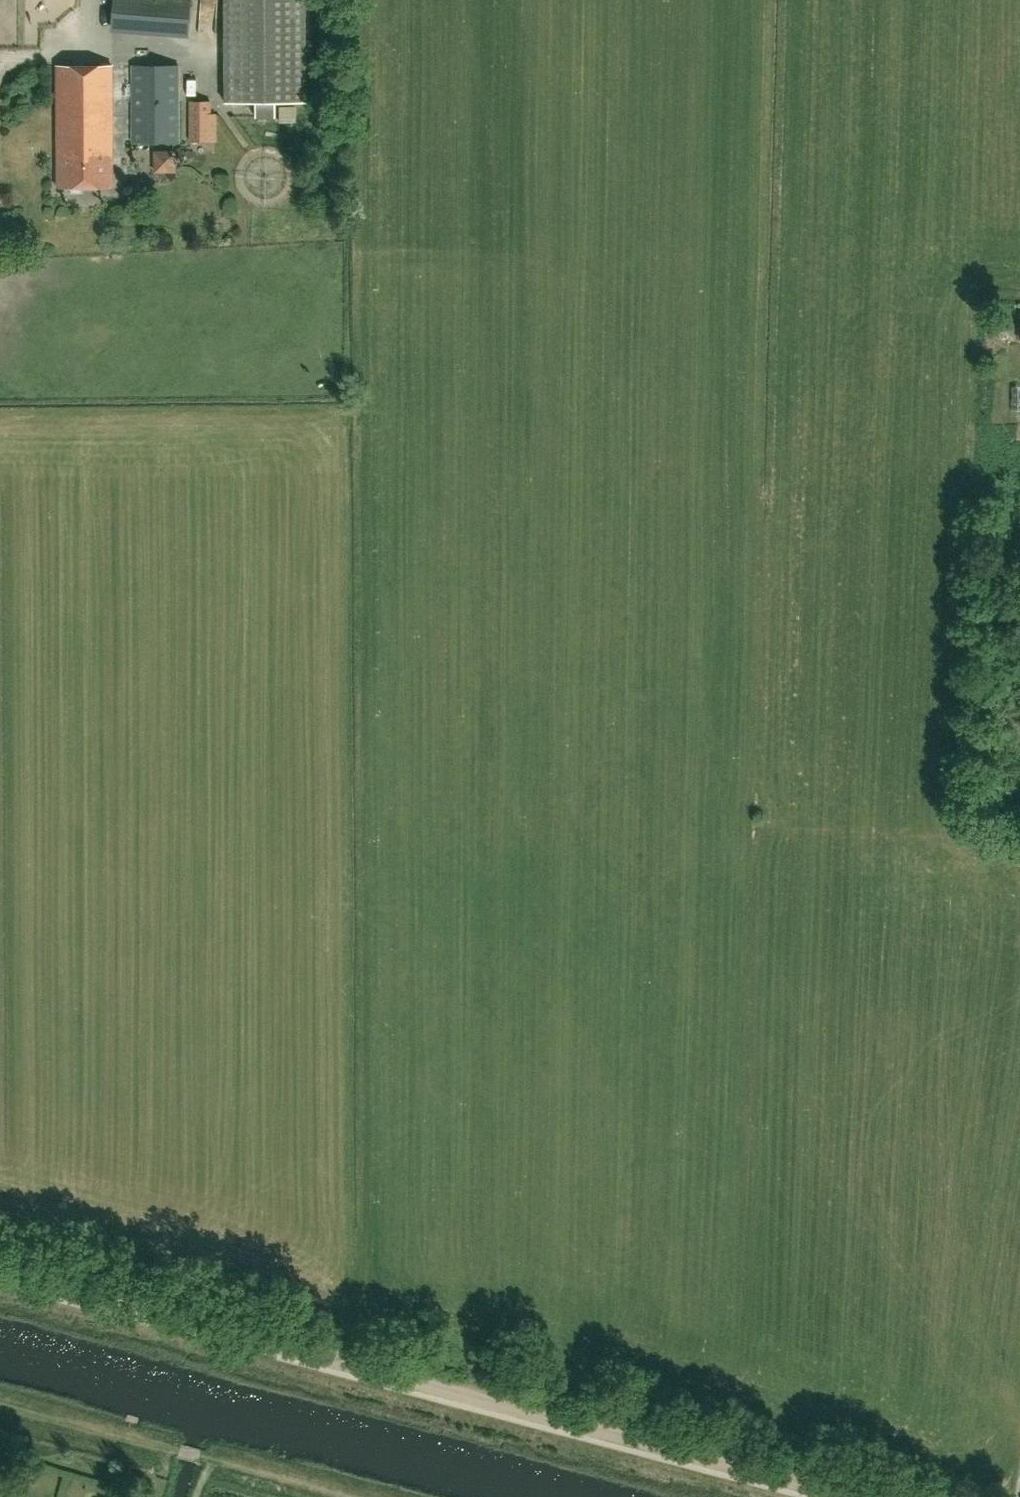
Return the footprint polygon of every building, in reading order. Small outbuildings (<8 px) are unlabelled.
[(111,26),(188,32),(191,0),(113,0),(111,26)] [(225,103),(255,102),(255,117),(275,116),(275,102),(305,102),(305,0),(225,0),(225,103)] [(113,187),(112,65),(56,65),(57,187),(113,187)] [(132,141),(178,141),(178,65),(132,65),(132,141)] [(190,103),(190,138),(210,138),(210,103),(190,103)] [(279,122),(295,122),(295,107),(279,107),(279,122)] [(162,154),(162,170),(181,170),(181,154),(162,154)]
